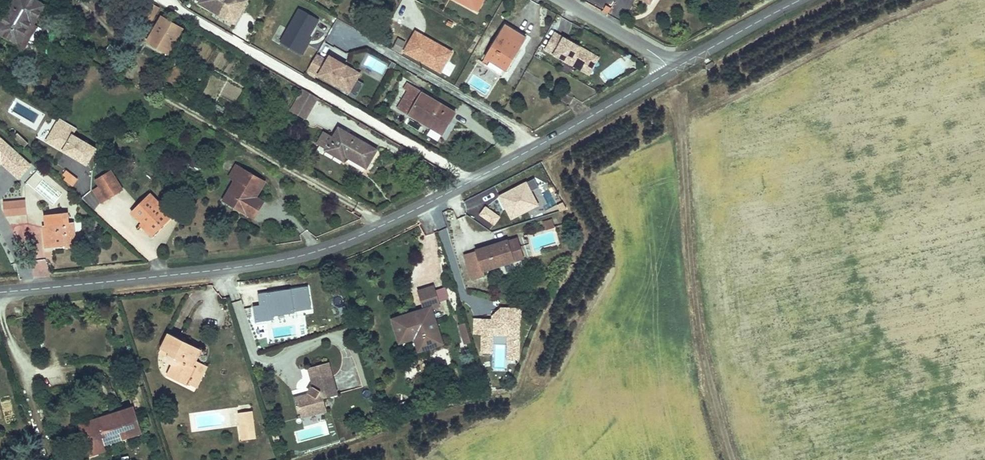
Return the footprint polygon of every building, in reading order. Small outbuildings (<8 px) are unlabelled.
[(0,32),(21,45),(33,24),(37,26),(46,11),(26,0),(19,0),(0,32)] [(247,0),(203,0),(202,3),(232,19),(239,8),(243,10),(248,1),(247,0)] [(467,8),(472,0),(452,0),(467,8)] [(479,0),(477,0),(472,0),(467,8),(476,13),(482,2),(479,0)] [(153,23),(160,12),(151,6),(144,17),(153,23)] [(318,20),(298,8),(278,43),(298,55),(318,20)] [(153,23),(144,17),(142,22),(151,27),(153,23)] [(170,54),(182,32),(163,21),(150,43),(170,54)] [(524,40),(504,28),(484,59),(502,71),(510,58),(512,59),(524,40)] [(416,31),(404,53),(441,74),(453,52),(416,31)] [(581,73),(590,57),(554,36),(545,52),(581,73)] [(400,51),(405,42),(398,38),(393,48),(400,51)] [(360,73),(328,54),(325,60),(316,76),(348,95),(350,91),(356,80),(360,73)] [(316,76),(325,60),(316,55),(305,75),(314,79),(316,76)] [(588,77),(597,61),(590,57),(581,73),(588,77)] [(510,58),(502,71),(504,72),(512,59),(510,58)] [(186,62),(174,83),(181,87),(193,67),(186,62)] [(397,72),(393,69),(389,76),(393,79),(397,72)] [(363,84),(356,80),(350,91),(357,95),(363,84)] [(423,122),(443,133),(453,116),(402,89),(400,94),(403,97),(396,111),(422,126),(423,122)] [(316,97),(302,90),(291,112),(305,119),(316,97)] [(43,140),(83,164),(93,148),(70,134),(74,128),(57,118),(43,140)] [(349,156),(369,168),(379,151),(338,127),(332,137),(324,133),(317,143),(326,148),(325,149),(346,161),(349,156)] [(22,137),(15,130),(11,135),(18,141),(22,137)] [(0,137),(0,166),(1,165),(17,179),(30,165),(0,137)] [(241,184),(229,204),(254,219),(264,203),(257,199),(266,184),(237,167),(231,178),(241,184)] [(76,178),(66,170),(63,174),(66,176),(64,178),(71,184),(76,178)] [(102,202),(122,188),(110,171),(96,180),(100,186),(94,190),(102,202)] [(534,180),(527,183),(531,191),(538,187),(534,180)] [(527,182),(499,196),(511,219),(538,205),(531,191),(527,183),(527,182)] [(143,209),(134,217),(150,236),(172,217),(152,194),(139,205),(143,209)] [(25,200),(3,203),(4,213),(12,212),(13,215),(27,214),(25,200)] [(565,203),(558,205),(560,212),(568,209),(565,203)] [(485,206),(478,215),(493,227),(500,218),(485,206)] [(71,217),(48,220),(50,231),(47,231),(50,251),(68,248),(68,250),(79,249),(76,225),(72,226),(71,217)] [(555,226),(553,219),(543,221),(546,229),(555,226)] [(493,246),(476,251),(483,272),(514,261),(511,253),(523,249),(519,238),(493,246)] [(523,249),(511,253),(514,261),(525,258),(523,249)] [(483,272),(476,251),(463,256),(472,283),(485,278),(483,272)] [(307,286),(259,293),(260,305),(252,306),(254,322),(272,319),(272,316),(294,312),(294,310),(310,308),(307,286)] [(420,312),(404,317),(410,336),(419,334),(424,347),(426,346),(431,348),(435,346),(436,342),(440,341),(429,309),(439,305),(438,301),(446,299),(442,288),(435,290),(433,286),(413,293),(420,312)] [(518,359),(519,308),(501,308),(500,320),(492,320),(474,319),(474,335),(482,336),(481,353),(492,353),(492,335),(508,335),(507,358),(518,359)] [(500,320),(501,308),(492,316),(492,320),(500,320)] [(410,336),(404,317),(389,322),(395,342),(408,337),(410,336)] [(459,323),(462,344),(470,343),(467,322),(459,323)] [(175,338),(167,333),(159,350),(166,354),(167,357),(167,359),(168,361),(171,365),(167,373),(187,383),(188,380),(193,368),(189,366),(194,356),(197,349),(182,341),(179,346),(174,343),(175,338)] [(424,347),(419,334),(410,336),(408,337),(414,354),(416,353),(431,348),(426,346),(424,347)] [(179,346),(182,341),(175,338),(174,343),(179,346)] [(205,360),(194,356),(189,366),(193,368),(188,380),(193,382),(205,360)] [(339,392),(329,362),(306,369),(311,386),(307,390),(304,397),(293,401),(296,411),(304,408),(307,415),(327,409),(323,397),(339,392)] [(135,402),(131,390),(125,392),(129,404),(135,402)] [(114,439),(138,431),(129,404),(105,411),(106,416),(99,418),(97,414),(83,418),(91,437),(84,440),(90,453),(102,449),(100,443),(98,437),(111,432),(114,439)] [(307,415),(304,408),(296,411),(299,418),(307,415)] [(251,425),(249,411),(237,413),(239,427),(251,425)] [(91,437),(83,418),(77,420),(84,440),(91,437)] [(251,425),(239,427),(241,438),(253,437),(251,425)] [(98,437),(100,443),(114,439),(111,432),(98,437)]
